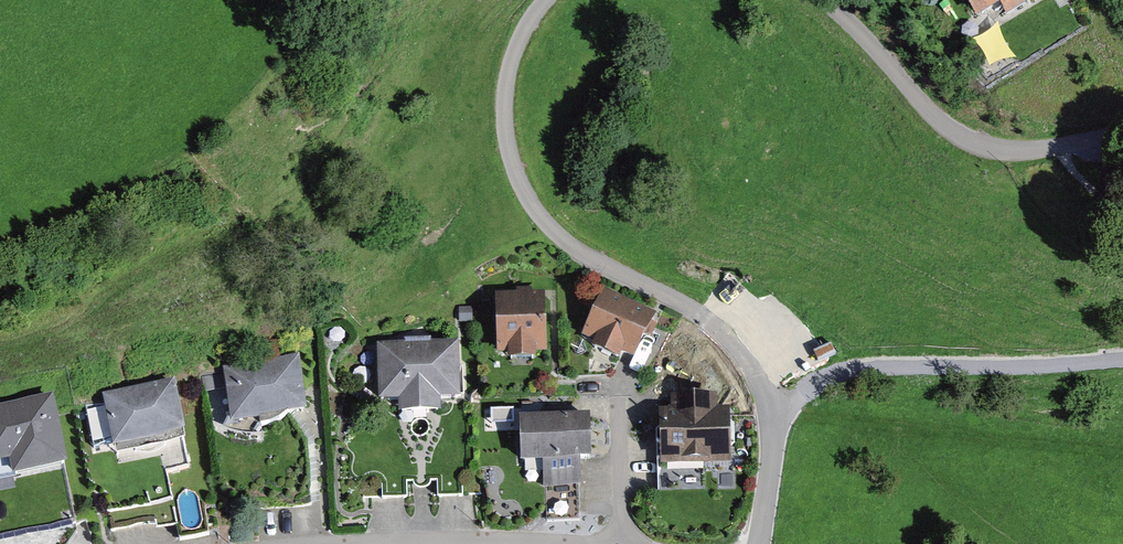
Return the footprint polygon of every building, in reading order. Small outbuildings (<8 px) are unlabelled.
[(1000,8),(1006,18),(1036,0),(963,0),(976,22),(1000,8)] [(1122,15),(1122,0),(1113,0),(1122,15)] [(661,312),(609,287),(588,332),(639,357),(661,312)] [(552,293),(495,295),(498,357),(555,354),(552,293)] [(466,342),(386,348),(390,404),(470,398),(466,342)] [(315,356),(234,371),(245,426),(325,411),(315,356)] [(188,377),(114,396),(128,451),(203,432),(188,377)] [(0,410),(0,460),(23,454),(29,474),(84,459),(66,392),(0,410)] [(741,396),(661,398),(663,465),(742,463),(741,396)] [(520,420),(521,466),(543,465),(543,490),(581,489),(581,465),(591,464),(591,419),(520,420)]
